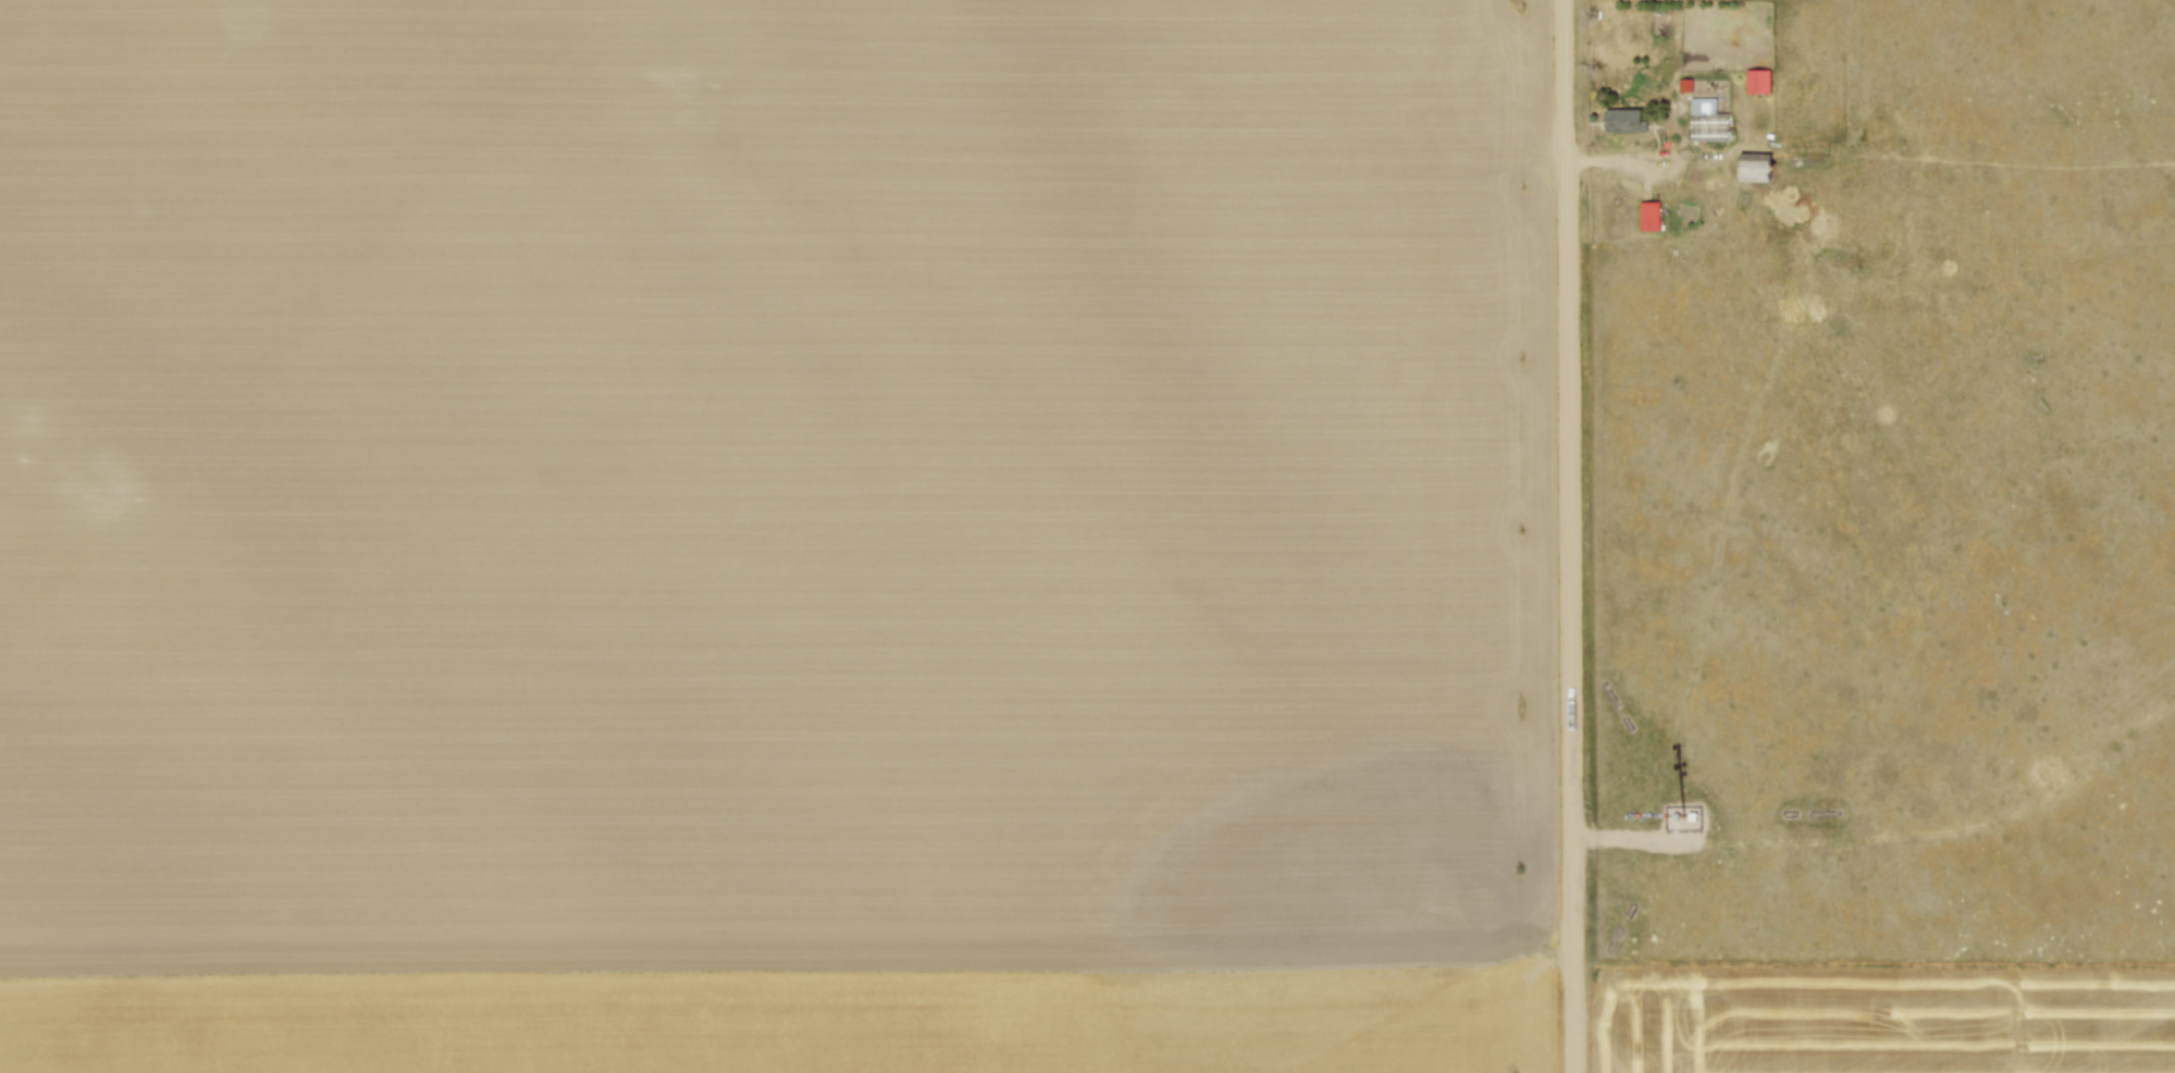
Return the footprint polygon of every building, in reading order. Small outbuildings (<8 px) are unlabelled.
[(1745,73),(1746,95),(1770,94),(1769,72),(1745,73)] [(1691,100),(1692,140),(1731,139),(1731,114),(1717,114),(1716,99),(1691,100)] [(1605,109),(1605,132),(1644,132),(1644,109),(1605,109)] [(1737,157),(1737,178),(1770,178),(1770,157),(1737,157)] [(1641,202),(1640,230),(1659,230),(1660,203),(1641,202)]
